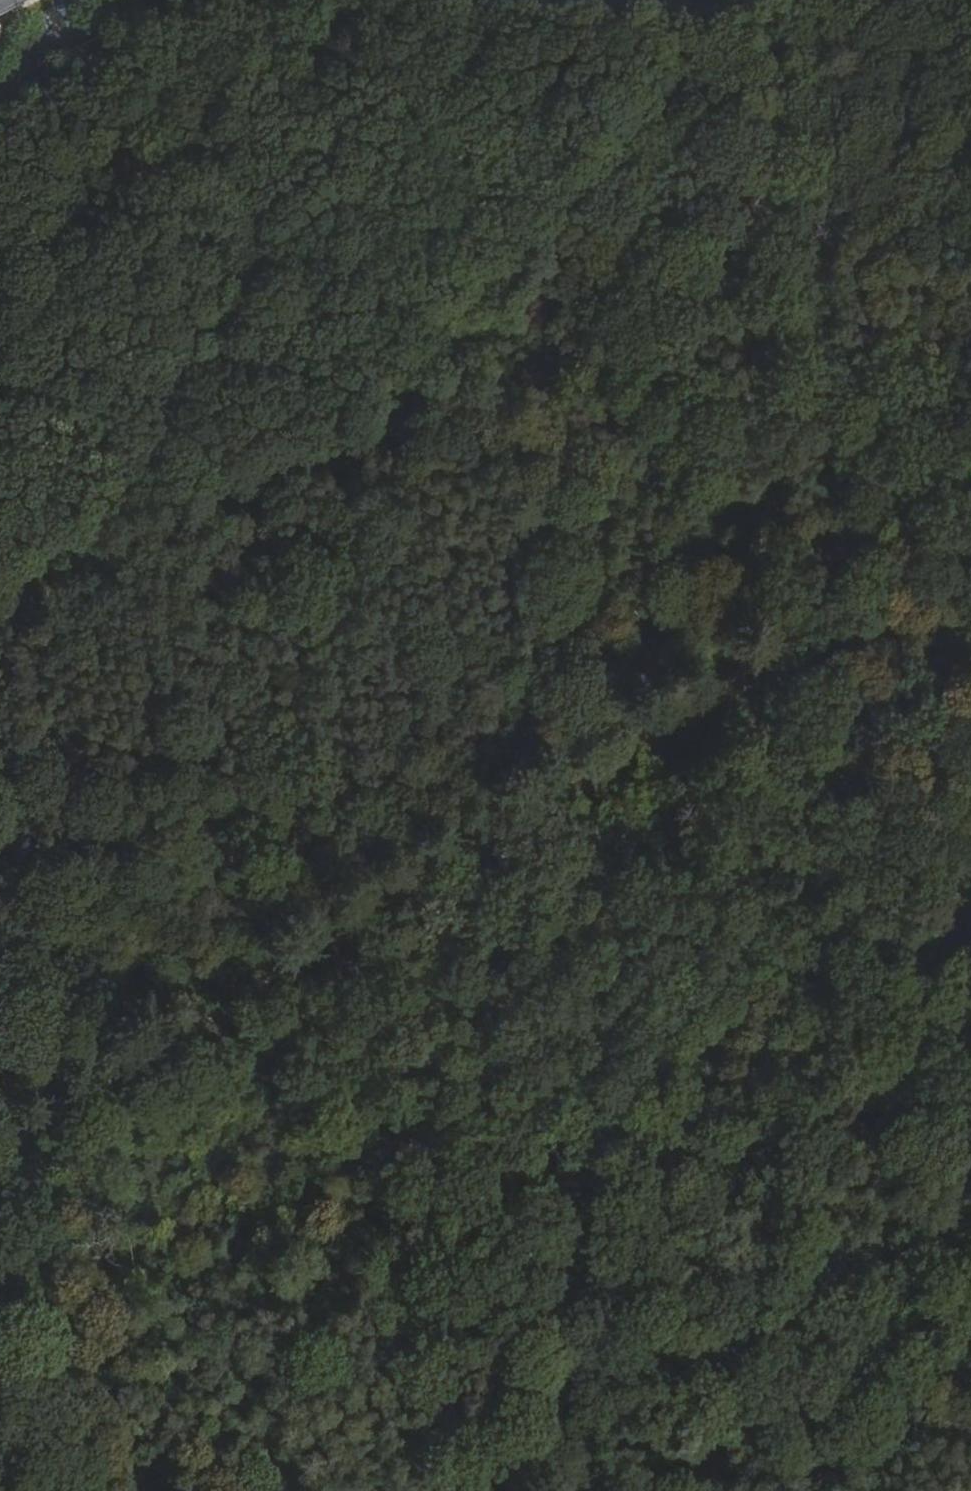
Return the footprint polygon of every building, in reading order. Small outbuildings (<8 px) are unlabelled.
[(31,0),(0,0),(0,17),(31,0)]
